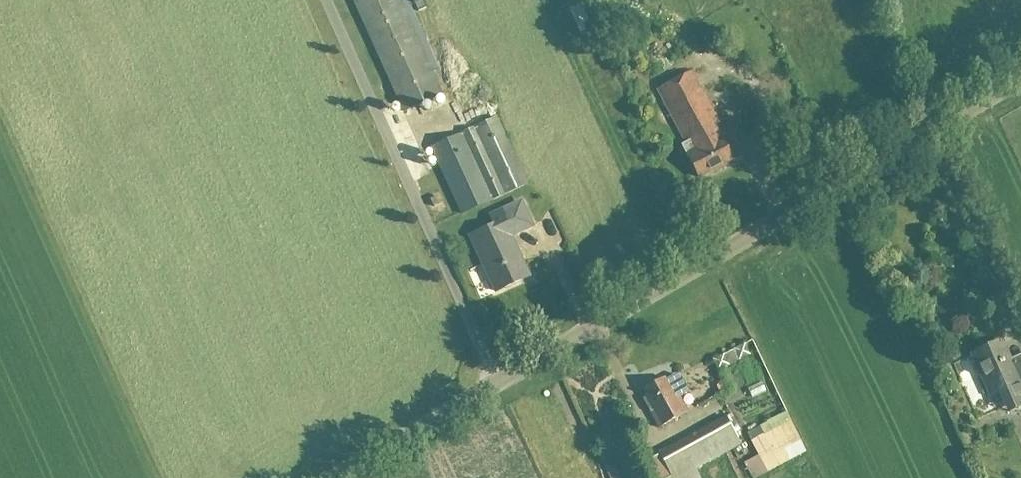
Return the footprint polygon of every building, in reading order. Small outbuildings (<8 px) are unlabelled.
[(399,0),(353,0),(404,113),(442,95),(399,0)] [(723,128),(724,127),(702,87),(700,88),(691,72),(658,90),(687,143),(682,146),(699,177),(732,160),(722,141),(728,138),(723,128)] [(486,116),(504,111),(500,100),(482,106),(486,116)] [(526,184),(496,119),(431,149),(461,214),(526,184)] [(431,199),(434,207),(441,204),(437,196),(431,199)] [(471,236),(498,291),(530,275),(510,235),(531,224),(520,201),(497,213),(501,221),(471,236)] [(981,350),(972,354),(990,394),(999,390),(1006,406),(1020,399),(1020,365),(1014,368),(1001,341),(992,345),(984,341),(981,350)] [(666,381),(665,378),(642,391),(653,411),(650,412),(659,428),(688,412),(680,397),(689,392),(681,377),(676,376),(666,381)] [(755,396),(771,391),(768,382),(752,387),(755,396)] [(773,454),(800,441),(787,412),(759,425),(773,454)] [(696,465),(744,443),(733,419),(664,450),(677,477),(702,477),(696,465)] [(763,454),(749,460),(756,477),(771,471),(763,454)]
